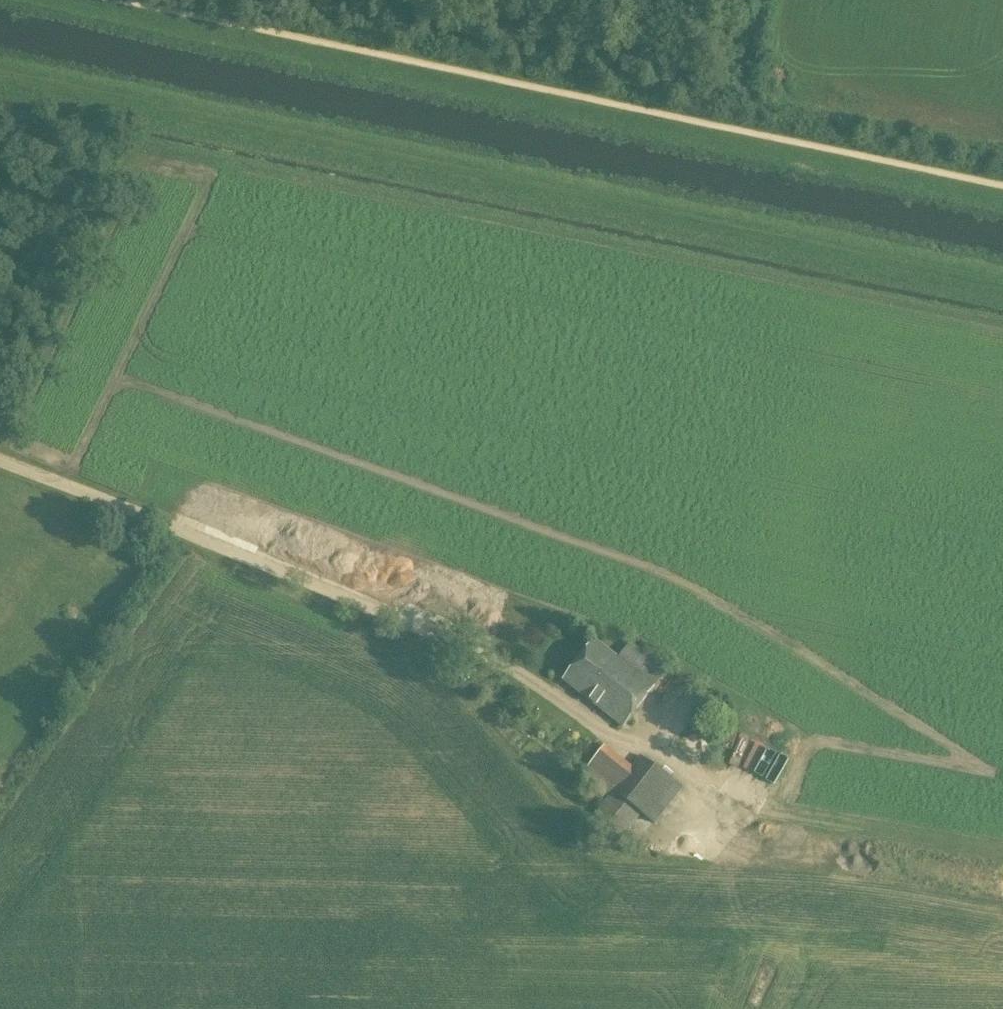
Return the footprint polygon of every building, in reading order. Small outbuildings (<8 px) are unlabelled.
[(623,727),(665,672),(629,645),(618,659),(594,641),(563,680),(623,727)] [(734,755),(755,763),(765,735),(744,727),(734,755)] [(769,736),(756,763),(778,774),(791,747),(769,736)] [(640,755),(631,766),(604,746),(579,778),(606,799),(587,821),(617,845),(641,814),(655,825),(683,789),(640,755)]
